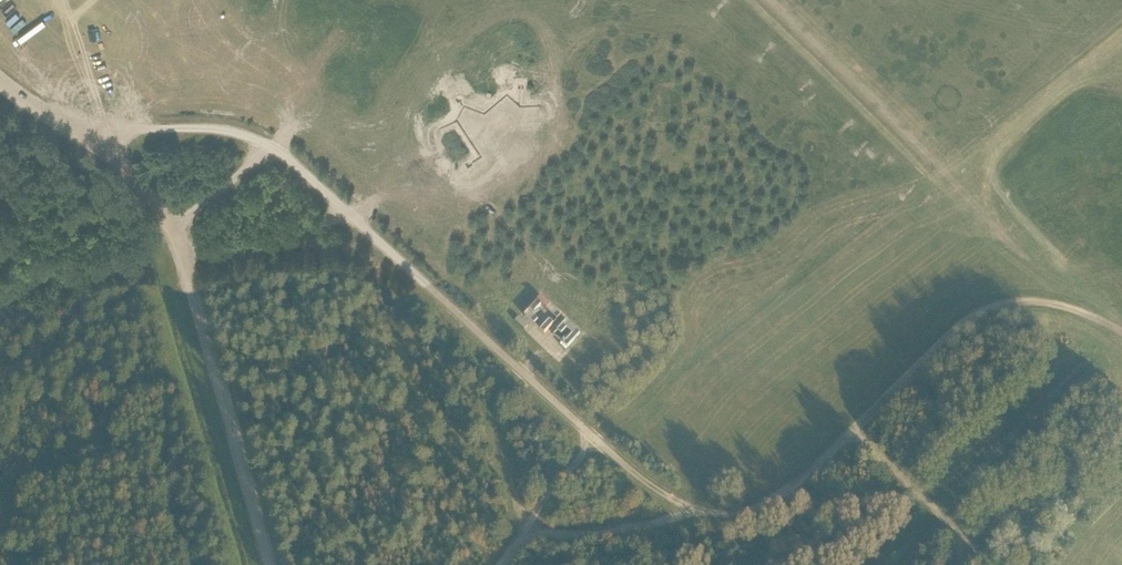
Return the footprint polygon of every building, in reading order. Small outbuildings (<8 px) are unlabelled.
[(560,316),(554,310),(557,306),(546,296),(531,312),(548,328),(560,316)]
